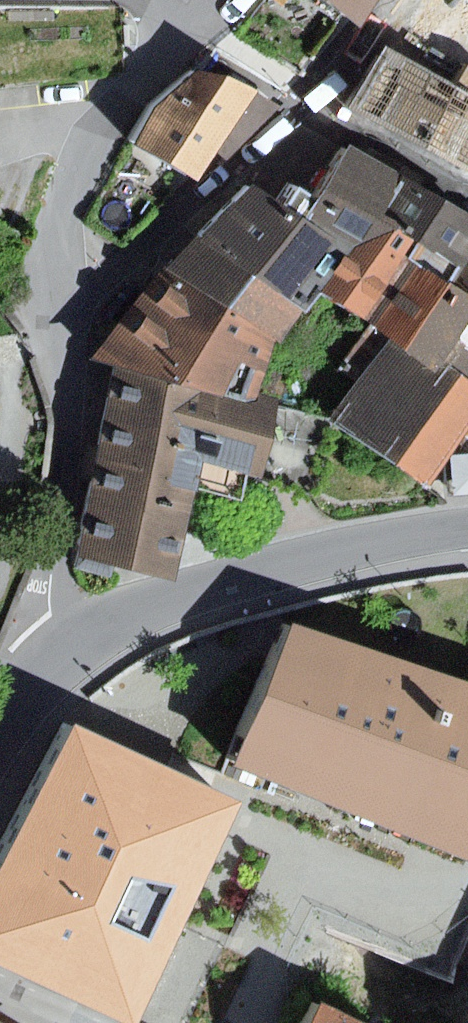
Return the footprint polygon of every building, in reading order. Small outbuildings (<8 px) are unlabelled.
[(363,33),(382,0),(322,0),(363,33)] [(351,106),(467,172),(467,0),(428,0),(396,52),(386,44),(351,106)] [(255,91),(196,69),(150,105),(133,145),(197,183),(255,91)] [(236,201),(203,238),(310,311),(317,316),(331,296),(378,322),(388,305),(414,260),(426,241),(383,218),(405,177),(344,147),(314,194),(301,214),(277,199),(258,187),(242,205),(236,201)] [(414,260),(462,287),(467,277),(467,212),(426,187),(430,179),(409,168),(405,177),(383,218),(426,241),(414,260)] [(291,180),(277,199),(301,214),(314,194),(291,180)] [(203,238),(197,234),(171,264),(282,341),(287,344),(310,311),(203,238)] [(414,260),(388,305),(460,357),(467,342),(467,291),(462,287),(414,260)] [(171,264),(89,367),(113,372),(261,413),(282,341),(171,264)] [(467,388),(467,342),(460,357),(388,305),(378,322),(376,326),(395,338),(444,371),(467,388)] [(349,365),(368,378),(395,338),(376,326),(349,365)] [(444,371),(395,338),(368,378),(337,422),(386,455),(444,371)] [(444,371),(386,455),(433,488),(467,436),(467,388),(444,371)] [(261,413),(113,372),(78,562),(173,585),(201,465),(267,481),(281,419),(261,413)] [(284,408),(281,419),(267,481),(266,485),(315,496),(332,418),(284,408)] [(285,624),(234,771),(467,851),(467,687),(285,624)] [(64,720),(0,861),(0,956),(136,1017),(236,798),(64,720)] [(311,1010),(305,1022),(342,1022),(311,1010)]
